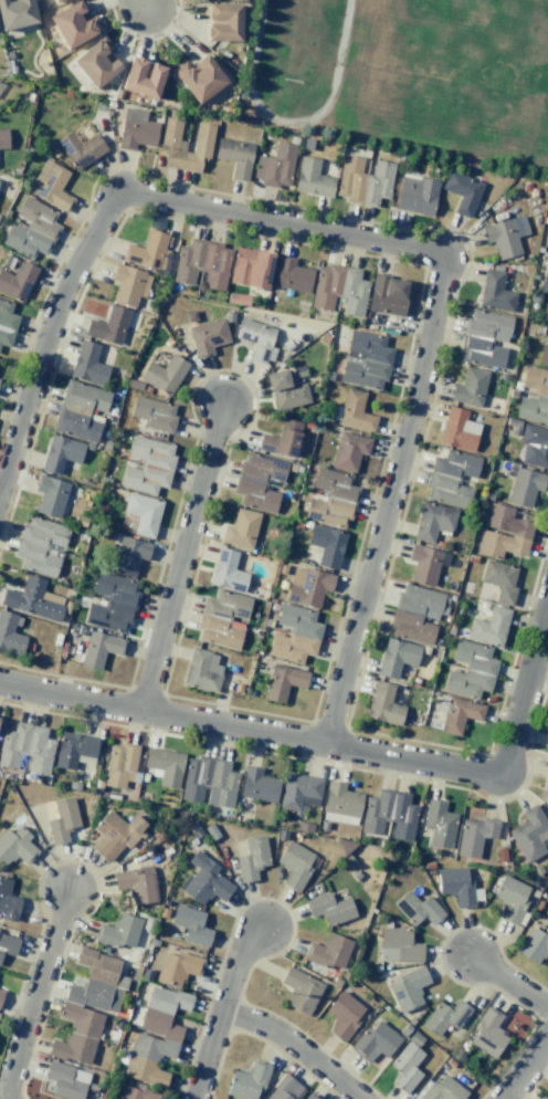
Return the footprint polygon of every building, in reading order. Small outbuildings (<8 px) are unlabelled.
[(36,24),(32,0),(14,0),(6,1),(5,0),(0,0),(0,30),(36,24)] [(65,50),(97,34),(87,16),(79,0),(78,0),(48,16),(65,50)] [(241,4),(207,3),(206,21),(206,40),(239,41),(241,4)] [(121,68),(97,39),(71,61),(95,90),(121,68)] [(197,105),(227,82),(205,54),(190,65),(186,60),(171,72),(197,105)] [(156,99),(165,67),(148,62),(148,61),(129,56),(120,89),(156,99)] [(117,148),(133,151),(134,144),(154,147),(158,123),(145,121),(146,111),(123,107),(117,148)] [(214,125),(197,122),(192,152),(184,151),(186,142),(179,140),(182,119),(164,117),(159,149),(165,151),(163,167),(199,172),(201,157),(209,158),(214,125)] [(80,143),(72,130),(55,141),(75,171),(106,150),(95,133),(80,143)] [(253,144),(217,138),(213,159),(233,162),(230,179),(247,182),(253,144)] [(260,184),(289,188),(295,144),(275,142),(273,156),(256,154),(253,178),(261,179),(260,184)] [(394,163),(374,160),(371,175),(361,173),(363,157),(342,154),(335,199),(377,205),(378,198),(388,199),(394,163)] [(334,177),(317,174),(319,159),(299,156),(294,191),(331,197),(334,177)] [(59,191),(69,172),(45,159),(27,192),(66,213),(73,198),(59,191)] [(470,219),(482,182),(448,170),(441,189),(459,196),(453,213),(470,219)] [(438,181),(401,174),(394,209),(432,216),(438,181)] [(32,259),(36,251),(46,256),(60,226),(52,223),(57,212),(24,197),(15,215),(25,220),(21,229),(9,224),(0,242),(0,244),(32,259)] [(485,243),(492,242),(496,260),(520,254),(516,237),(528,234),(523,215),(480,226),(485,243)] [(169,234),(148,228),(142,248),(125,243),(121,260),(159,270),(169,234)] [(230,249),(222,248),(223,243),(189,238),(188,247),(177,246),(172,282),(193,285),(195,270),(206,272),(203,288),(224,291),(230,249)] [(229,283),(268,288),(273,253),(234,248),(229,283)] [(308,293),(313,270),(294,266),(295,258),(278,255),(272,286),(308,293)] [(38,268),(20,260),(12,275),(0,270),(0,292),(22,303),(38,268)] [(111,302),(134,308),(137,296),(145,298),(151,273),(114,264),(110,279),(116,281),(111,302)] [(310,308),(331,311),(333,296),(343,298),(341,314),(362,317),(367,281),(359,280),(360,269),(326,264),(325,267),(316,266),(310,308)] [(477,306),(512,313),(516,293),(501,290),(504,272),(485,268),(477,306)] [(402,317),(408,281),(373,274),(366,311),(402,317)] [(10,348),(18,316),(10,314),(13,303),(0,300),(0,345),(10,348)] [(104,323),(87,319),(82,336),(120,345),(129,310),(109,305),(104,323)] [(512,316),(468,309),(459,361),(502,369),(506,345),(507,345),(512,316)] [(229,341),(223,318),(187,328),(196,358),(213,354),(211,346),(229,341)] [(249,359),(272,364),(275,348),(270,347),(275,327),(239,319),(234,338),(253,343),(249,359)] [(385,336),(349,330),(340,382),(380,389),(381,381),(386,382),(392,348),(384,347),(385,336)] [(109,367),(94,362),(99,345),(79,339),(68,376),(103,386),(109,367)] [(540,344),(536,364),(547,367),(547,345),(540,344)] [(170,396),(188,363),(170,354),(162,368),(148,360),(138,379),(170,396)] [(460,385),(453,383),(449,401),(480,407),(487,371),(464,366),(460,385)] [(525,366),(521,387),(536,389),(534,400),(518,397),(514,418),(547,424),(547,370),(525,366)] [(289,386),(285,369),(265,374),(273,410),(310,402),(305,382),(289,386)] [(104,415),(111,393),(66,379),(59,401),(104,415)] [(365,392),(346,387),(336,423),(372,433),(377,417),(360,412),(365,392)] [(129,416),(144,419),(142,427),(170,434),(177,406),(134,395),(129,416)] [(51,431),(96,443),(103,416),(70,408),(70,409),(58,406),(51,431)] [(472,452),(480,424),(465,420),(467,411),(448,406),(437,443),(472,452)] [(260,433),(256,450),(294,458),(302,422),(281,418),(277,437),(260,433)] [(547,468),(547,429),(522,425),(519,443),(523,444),(520,463),(547,468)] [(359,454),(366,456),(371,439),(340,430),(330,466),(354,473),(359,454)] [(85,444),(50,434),(40,470),(59,476),(64,459),(79,463),(85,444)] [(119,487),(155,495),(157,487),(167,489),(175,455),(172,455),(174,445),(132,436),(127,457),(142,461),(140,470),(124,466),(119,487)] [(480,457),(445,449),(443,458),(434,456),(424,498),(467,509),(471,488),(458,485),(461,475),(475,479),(480,457)] [(234,493),(241,495),(239,506),(275,513),(279,493),(263,490),(266,479),(283,482),(287,461),(242,452),(234,493)] [(304,519),(344,527),(346,519),(351,520),(358,488),(350,486),(352,475),(316,467),(312,487),(325,490),(323,501),(308,498),(304,519)] [(543,491),(545,473),(513,468),(508,504),(531,507),(533,490),(543,491)] [(33,491),(40,492),(35,513),(59,519),(68,483),(37,475),(33,491)] [(152,539),(162,501),(127,492),(122,512),(137,516),(132,534),(152,539)] [(457,510),(422,501),(412,538),(432,544),(436,530),(451,534),(457,510)] [(483,528),(477,554),(500,559),(502,551),(525,556),(533,523),(511,518),(513,508),(489,502),(483,528)] [(252,550),(259,513),(235,508),(232,526),(223,525),(220,543),(252,550)] [(69,527),(29,516),(27,525),(22,524),(13,556),(21,558),(18,568),(55,578),(60,558),(52,556),(55,547),(63,549),(69,527)] [(346,533),(311,524),(306,544),(321,548),(316,565),(336,571),(346,533)] [(147,560),(150,542),(118,537),(112,573),(135,577),(138,559),(147,560)] [(432,587),(442,552),(411,543),(407,560),(414,562),(409,581),(432,587)] [(233,570),(237,552),(216,547),(207,584),(243,592),(248,573),(233,570)] [(517,567),(485,559),(479,582),(498,587),(494,602),(511,606),(516,588),(512,587),(517,567)] [(322,591),(330,592),(334,576),(293,566),(284,601),(318,609),(322,591)] [(137,581),(96,572),(91,592),(106,596),(103,606),(88,602),(83,623),(128,633),(137,592),(135,591),(137,581)] [(25,574),(20,593),(3,589),(0,601),(0,607),(58,621),(64,597),(42,592),(45,579),(25,574)] [(432,644),(436,620),(444,622),(449,594),(403,586),(401,593),(397,592),(388,636),(432,644)] [(251,598),(215,590),(213,599),(204,597),(196,629),(199,629),(197,641),(238,650),(244,624),(230,621),(232,616),(246,619),(251,598)] [(315,611),(280,604),(275,625),(289,628),(287,637),(272,634),(267,655),(302,663),(304,654),(315,656),(322,624),(313,622),(315,611)] [(500,647),(511,610),(491,605),(486,622),(472,618),(466,638),(500,647)] [(21,655),(26,636),(15,634),(19,615),(0,611),(0,650),(21,655)] [(120,656),(125,640),(89,630),(80,666),(99,671),(105,651),(120,656)] [(416,667),(420,645),(385,638),(377,675),(397,679),(400,663),(416,667)] [(442,691),(477,699),(479,690),(490,692),(497,660),(488,658),(491,647),(455,639),(450,660),(465,663),(462,673),(447,670),(442,691)] [(181,685),(216,694),(222,666),(215,664),(218,654),(190,647),(181,685)] [(308,672),(271,664),(263,700),(283,704),(287,685),(305,688),(308,672)] [(365,718),(400,726),(404,706),(390,703),(394,685),(373,680),(365,718)] [(484,705),(448,696),(440,732),(459,737),(463,717),(481,721),(484,705)] [(17,770),(20,755),(30,756),(27,772),(48,775),(54,740),(45,738),(47,728),(14,722),(13,732),(3,730),(0,748),(0,767),(17,770)] [(129,790),(136,747),(110,743),(103,786),(129,790)] [(184,753),(146,747),(143,767),(160,770),(158,786),(178,789),(184,753)] [(232,808),(237,773),(228,771),(230,761),(197,756),(196,760),(186,759),(180,800),(203,803),(203,804),(232,808)] [(278,779),(260,777),(261,769),(243,767),(240,798),(276,802),(278,779)] [(299,812),(300,803),(318,806),(322,779),(285,772),(279,808),(299,812)] [(362,794),(343,790),(345,783),(328,780),(320,818),(356,825),(362,794)] [(545,796),(540,794),(539,799),(547,801),(547,783),(545,796)] [(360,833),(381,836),(383,822),(392,823),(390,838),(412,841),(417,805),(408,804),(409,794),(377,789),(376,798),(365,796),(360,833)] [(51,845),(68,842),(66,830),(79,827),(73,797),(53,801),(56,818),(46,820),(51,845)] [(422,828),(430,830),(427,845),(450,850),(457,814),(443,812),(444,802),(428,799),(422,828)] [(541,841),(547,838),(547,827),(537,803),(520,812),(525,822),(508,830),(524,864),(546,853),(541,841)] [(107,863),(124,844),(130,849),(148,829),(132,815),(124,824),(109,810),(92,828),(100,835),(89,846),(107,863)] [(478,859),(482,837),(496,839),(498,821),(482,818),(482,822),(461,819),(455,855),(478,859)] [(27,841),(31,836),(19,825),(12,834),(5,828),(0,833),(0,864),(5,868),(15,856),(26,865),(39,851),(27,841)] [(239,882),(257,880),(255,868),(269,867),(265,835),(244,838),(246,856),(236,857),(239,882)] [(314,855),(288,840),(275,862),(289,870),(281,883),(297,892),(312,868),(307,865),(314,855)] [(233,886),(214,873),(219,867),(195,851),(187,862),(194,867),(179,890),(202,906),(210,894),(223,902),(233,886)] [(156,902),(153,867),(112,871),(114,890),(130,888),(131,904),(156,902)] [(436,869),(437,895),(455,894),(455,905),(482,904),(481,889),(472,889),(472,880),(466,880),(466,867),(436,869)] [(21,898),(8,896),(12,879),(0,877),(0,913),(1,913),(0,917),(0,919),(15,922),(21,898)] [(430,925),(444,916),(428,895),(418,903),(409,890),(393,902),(411,926),(424,917),(430,925)] [(332,902),(328,892),(304,901),(310,918),(322,914),(326,926),(355,916),(348,896),(332,902)] [(207,946),(212,930),(200,927),(204,912),(175,904),(169,924),(185,928),(182,940),(207,946)] [(134,948),(141,918),(116,912),(112,927),(98,923),(94,942),(120,948),(121,944),(134,948)] [(530,925),(516,954),(538,965),(544,953),(547,955),(547,934),(530,925)] [(422,962),(423,944),(410,943),(411,928),(380,927),(379,960),(422,962)] [(0,932),(0,959),(2,953),(14,957),(20,938),(0,932)] [(352,941),(327,932),(322,946),(309,942),(303,959),(328,968),(329,964),(342,969),(352,941)] [(118,1013),(125,977),(116,975),(120,958),(78,949),(75,963),(88,966),(83,988),(67,985),(63,1001),(118,1013)] [(155,981),(179,988),(184,973),(198,977),(203,959),(176,951),(175,955),(163,952),(155,981)] [(397,976),(399,981),(388,986),(399,1013),(423,1003),(417,988),(430,982),(422,965),(397,976)] [(279,983),(293,989),(285,1005),(308,1016),(323,984),(287,967),(279,983)] [(124,1078),(165,1088),(168,1073),(155,1069),(158,1055),(174,1059),(181,1027),(169,1024),(172,1007),(188,1011),(192,996),(149,985),(138,1032),(135,1031),(124,1078)] [(324,1010),(337,1020),(328,1032),(342,1043),(360,1021),(356,1018),(364,1008),(340,990),(324,1010)] [(421,1026),(438,1037),(447,1023),(457,1030),(471,1008),(456,999),(450,1008),(437,1000),(421,1026)] [(89,1065),(103,1014),(61,1002),(58,1016),(71,1019),(65,1043),(51,1039),(46,1054),(89,1065)] [(466,1041),(494,1059),(507,1036),(494,1028),(502,1016),(487,1006),(466,1041)] [(385,1058),(401,1039),(376,1018),(350,1049),(368,1063),(378,1052),(385,1058)] [(406,1095),(421,1073),(413,1068),(424,1053),(406,1041),(389,1065),(400,1073),(391,1084),(406,1095)] [(240,1098),(259,1098),(268,1064),(252,1060),(249,1074),(232,1069),(225,1095),(240,1098)] [(89,1072),(47,1061),(43,1076),(55,1079),(51,1095),(67,1098),(82,1098),(89,1072)] [(303,1089),(284,1073),(264,1098),(295,1098),(303,1089)] [(443,1074),(435,1085),(428,1079),(412,1098),(462,1098),(467,1092),(443,1074)] [(161,1094),(136,1087),(135,1089),(121,1085),(117,1098),(160,1098),(161,1094)]
